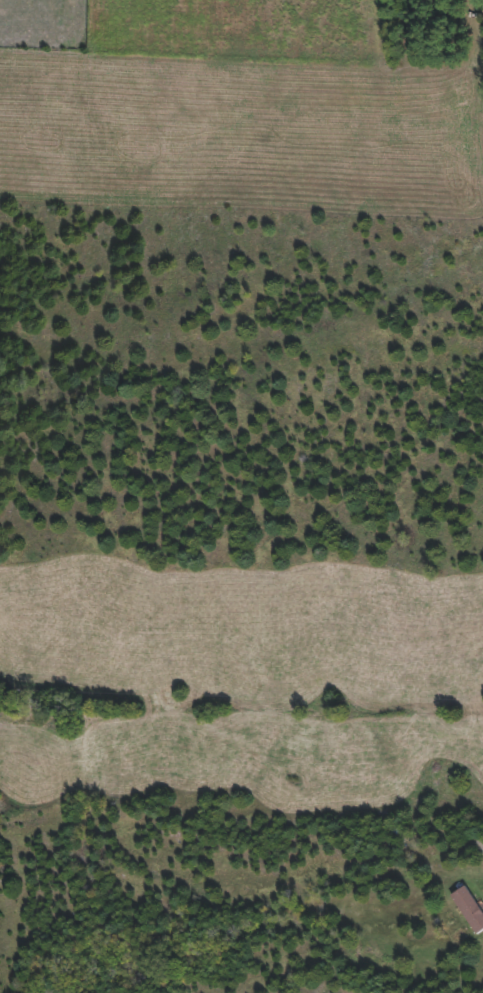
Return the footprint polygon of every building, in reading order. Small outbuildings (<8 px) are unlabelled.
[(463,886),(482,915),(482,930),(476,936),(448,897),(463,886)]
